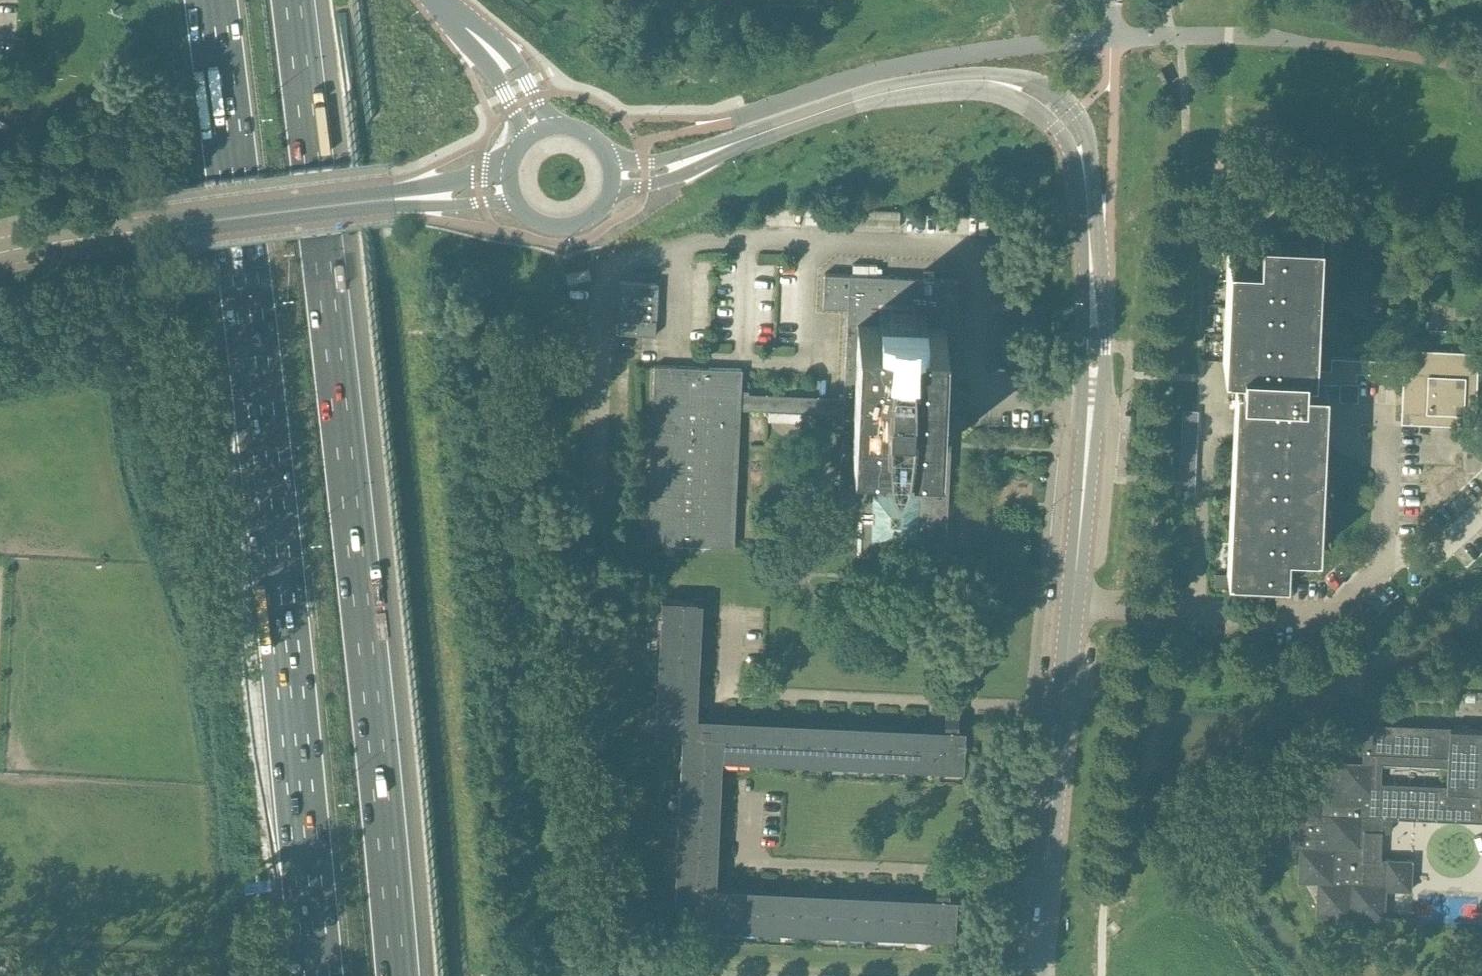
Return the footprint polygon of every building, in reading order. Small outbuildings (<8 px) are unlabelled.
[(1232,572),(1276,574),(1288,575),(1289,547),(1315,549),(1323,384),(1320,384),(1320,381),(1356,383),(1357,371),(1404,373),(1402,421),(1476,424),(1479,351),(1406,347),(1405,360),(1332,356),(1332,369),(1309,367),(1310,364),(1311,365),(1317,226),(1260,224),(1259,251),(1232,250),(1227,360),(1242,361),(1241,380),(1240,380),(1233,517),(1232,572)] [(850,274),(842,273),(825,272),(823,306),(848,307),(850,274)] [(850,273),(850,274),(848,307),(844,398),(741,393),(742,367),(655,363),(653,393),(658,393),(650,539),(645,539),(645,541),(671,542),(677,548),(683,543),(689,549),(695,543),(701,549),(707,543),(734,545),(734,543),(730,543),(731,517),(736,408),(843,413),(838,517),(837,552),(860,552),(860,546),(901,548),(900,554),(954,557),(954,555),(939,555),(941,517),(942,498),(948,498),(951,416),(945,416),(948,372),(954,372),(958,279),(850,273)] [(657,334),(659,283),(659,282),(620,279),(618,332),(657,334)] [(690,723),(696,599),(661,597),(655,736),(681,737),(690,737),(690,723)] [(724,725),(717,725),(699,724),(699,737),(717,738),(716,757),(963,769),(965,728),(958,728),(959,709),(946,708),(945,727),(957,728),(957,733),(724,723),(724,725)] [(699,737),(699,724),(690,723),(690,737),(699,737)] [(1447,790),(1481,791),(1481,784),(1481,728),(1450,726),(1447,783),(1447,790)] [(701,904),(700,926),(955,938),(957,897),(950,897),(950,878),(937,877),(936,896),(948,896),(948,902),(710,891),(716,757),(717,738),(699,737),(690,737),(681,737),(674,903),(701,904)] [(1383,917),(1384,882),(1379,882),(1380,873),(1384,869),(1385,858),(1381,854),(1375,858),(1361,858),(1363,824),(1377,825),(1382,830),(1386,826),(1387,816),(1481,820),(1481,784),(1481,791),(1447,790),(1447,783),(1370,780),(1370,761),(1321,759),(1320,788),(1292,787),(1289,845),(1298,846),(1297,880),(1316,880),(1315,914),(1383,917)]
